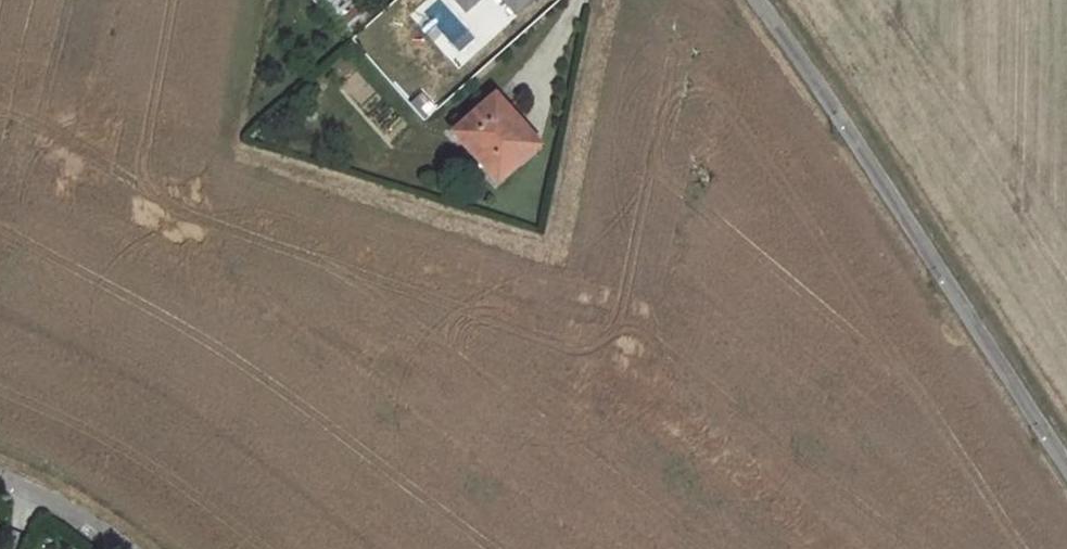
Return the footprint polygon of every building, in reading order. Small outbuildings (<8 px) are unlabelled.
[(504,117),(480,90),(438,127),(485,177),(521,147),(498,122),(504,117)]
